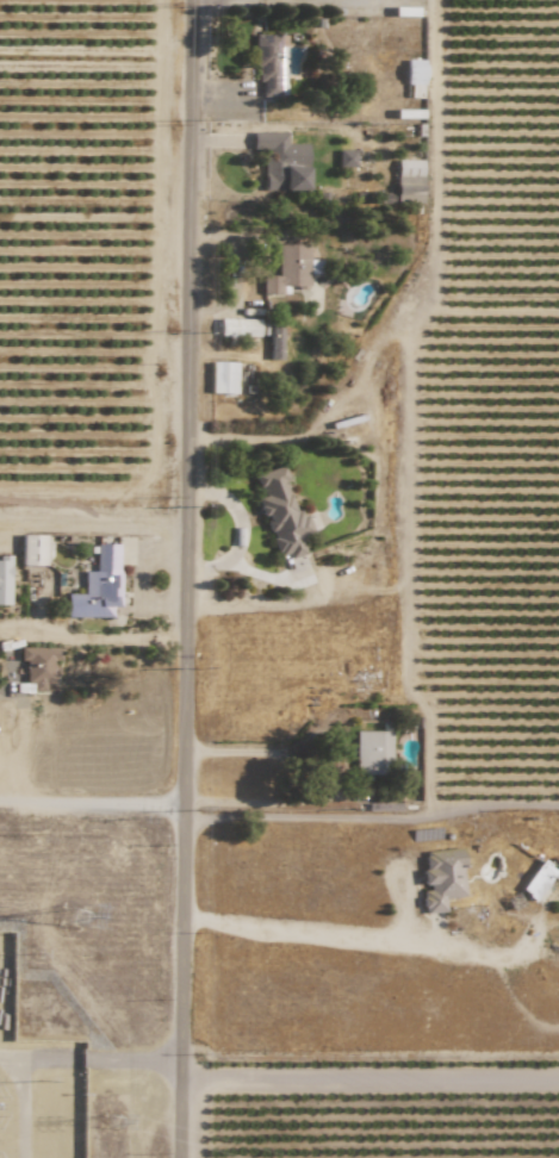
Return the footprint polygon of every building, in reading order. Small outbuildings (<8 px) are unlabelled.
[(255,34),(253,80),(260,80),(259,96),(284,96),(284,83),(282,82),(283,34),(255,34)] [(421,98),(422,60),(406,59),(406,98),(421,98)] [(305,190),(306,144),(285,143),(285,132),(251,132),(251,150),(263,150),(262,189),(305,190)] [(353,167),(354,150),(337,149),(336,167),(353,167)] [(421,160),(395,160),(394,203),(420,203),(421,160)] [(261,294),(281,294),(281,286),(307,286),(307,273),(319,273),(319,260),(308,260),(308,244),(276,244),(276,276),(261,276),(261,294)] [(257,337),(257,319),(219,318),(218,336),(257,337)] [(269,359),(280,359),(281,319),(270,318),(269,359)] [(235,393),(235,362),(209,362),(209,393),(235,393)] [(278,556),(287,553),(289,559),(304,553),(298,537),(311,533),(304,513),(295,516),(283,481),(286,480),(281,466),(251,476),(278,556)] [(43,566),(43,535),(20,535),(19,565),(43,566)] [(65,617),(111,617),(111,606),(118,606),(118,544),(94,544),(94,571),(82,571),(82,594),(65,594),(65,617)] [(8,605),(9,557),(0,557),(0,605),(8,605)] [(18,647),(18,661),(24,661),(24,683),(14,683),(14,692),(43,692),(43,683),(54,683),(54,659),(59,659),(59,646),(18,647)] [(354,774),(380,775),(380,766),(389,767),(389,731),(354,731),(354,774)] [(465,896),(460,847),(420,851),(424,888),(420,888),(422,913),(444,911),(443,898),(465,896)] [(536,901),(554,869),(538,860),(520,891),(536,901)]
